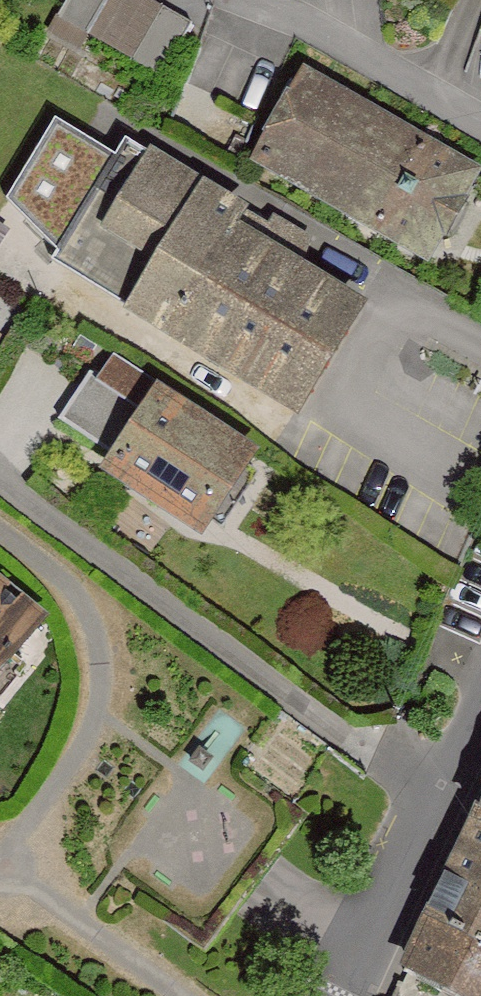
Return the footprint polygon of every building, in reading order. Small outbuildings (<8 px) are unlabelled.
[(60,13),(158,71),(190,18),(160,0),(67,0),(60,13)] [(311,79),(263,167),(436,261),(480,178),(480,170),(311,79)] [(7,211),(71,239),(114,144),(50,116),(7,211)] [(382,281),(136,138),(61,265),(307,409),(382,281)] [(169,385),(113,470),(214,536),(270,450),(169,385)] [(58,615),(0,569),(0,689),(58,615)] [(467,814),(480,821),(480,783),(467,814)] [(423,909),(480,941),(480,821),(467,814),(423,909)] [(423,909),(401,963),(459,995),(480,995),(480,941),(423,909)]
